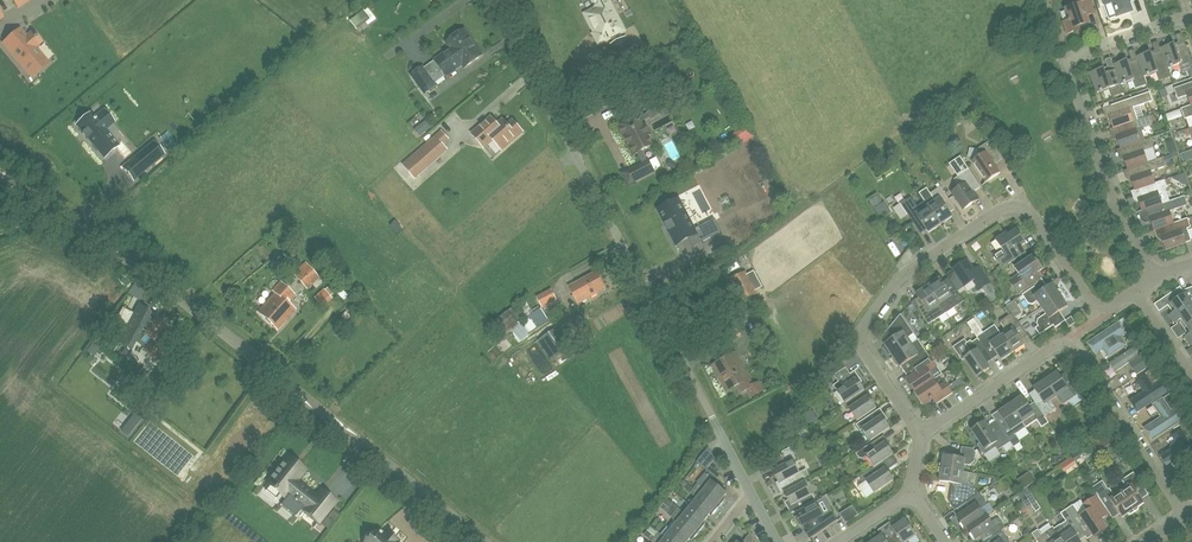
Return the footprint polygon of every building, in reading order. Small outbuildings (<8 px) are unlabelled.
[(607,0),(594,0),(595,3),(594,3),(595,6),(596,5),(598,8),(586,14),(601,42),(623,31),(607,0)] [(1090,3),(1089,0),(1074,0),(1075,5),(1065,9),(1069,20),(1063,22),(1067,34),(1079,29),(1078,26),(1088,22),(1082,6),(1090,3)] [(1111,2),(1114,1),(1119,16),(1133,11),(1129,0),(1111,0),(1111,2)] [(369,15),(363,9),(349,20),(354,26),(369,15)] [(448,52),(436,62),(446,76),(462,64),(465,68),(482,55),(464,29),(446,42),(451,49),(447,51),(448,52)] [(45,62),(34,49),(40,43),(37,39),(38,38),(36,36),(35,36),(31,32),(25,38),(19,31),(5,42),(13,52),(18,57),(20,60),(19,61),(24,68),(26,67),(31,73),(45,62)] [(1186,44),(1176,48),(1174,43),(1160,48),(1162,53),(1168,68),(1179,64),(1182,73),(1188,71),(1191,70),(1191,61),(1186,44)] [(1162,53),(1152,56),(1151,51),(1137,56),(1138,61),(1139,61),(1144,76),(1156,72),(1159,81),(1171,77),(1168,68),(1162,53)] [(637,61),(633,52),(621,58),(626,67),(637,61)] [(1148,85),(1144,76),(1139,61),(1138,61),(1129,64),(1127,60),(1113,64),(1115,69),(1121,85),(1132,81),(1135,89),(1148,85)] [(425,70),(422,67),(411,75),(425,94),(436,86),(435,84),(425,70)] [(1115,69),(1105,72),(1104,68),(1090,73),(1097,93),(1108,89),(1112,98),(1124,93),(1121,85),(1115,69)] [(1174,88),(1177,99),(1187,95),(1191,105),(1191,106),(1191,105),(1191,82),(1174,88)] [(1167,95),(1165,89),(1158,92),(1160,98),(1167,95)] [(1138,120),(1137,119),(1133,108),(1153,101),(1150,92),(1106,107),(1113,128),(1138,120)] [(637,117),(619,127),(633,155),(637,153),(643,164),(624,173),(629,184),(653,171),(648,161),(647,161),(641,151),(652,145),(647,136),(650,135),(645,125),(642,126),(640,122),(651,117),(651,118),(668,109),(662,99),(646,107),(649,113),(638,118),(637,117)] [(1191,106),(1191,105),(1181,109),(1184,119),(1186,118),(1190,128),(1191,127),(1191,105),(1191,106)] [(102,131),(114,122),(104,110),(95,117),(91,112),(83,119),(85,121),(79,126),(83,132),(82,133),(83,133),(87,138),(86,138),(87,139),(88,138),(102,155),(109,149),(111,152),(116,147),(102,131)] [(1140,142),(1145,140),(1142,131),(1145,131),(1144,127),(1153,124),(1149,115),(1137,119),(1138,120),(1113,128),(1121,149),(1126,148),(1126,147),(1140,142)] [(490,117),(472,134),(484,147),(492,139),(502,150),(522,132),(512,120),(507,125),(502,120),(497,124),(490,117)] [(419,137),(431,128),(425,120),(414,130),(419,137)] [(441,132),(403,165),(413,176),(445,148),(442,144),(448,139),(441,132)] [(1147,163),(1147,162),(1143,151),(1153,147),(1150,138),(1145,140),(1140,142),(1126,147),(1126,148),(1128,155),(1123,157),(1128,170),(1147,163)] [(993,160),(999,156),(989,141),(977,149),(974,165),(984,179),(990,180),(1000,173),(993,163),(993,160)] [(144,171),(164,154),(154,142),(134,159),(123,168),(133,179),(144,171)] [(1177,152),(1175,147),(1175,146),(1171,147),(1169,151),(1170,155),(1177,152)] [(1174,161),(1172,155),(1165,158),(1167,163),(1174,161)] [(974,191),(980,187),(960,157),(950,164),(958,176),(954,179),(959,188),(952,193),(963,209),(979,199),(974,191)] [(1155,183),(1151,172),(1167,166),(1164,157),(1147,162),(1147,163),(1128,170),(1135,191),(1140,189),(1155,184),(1155,183)] [(658,160),(652,162),(655,173),(662,171),(658,160)] [(1162,204),(1170,201),(1166,190),(1167,189),(1166,185),(1164,180),(1155,183),(1155,184),(1140,189),(1143,196),(1138,198),(1142,211),(1147,210),(1162,204)] [(952,217),(943,204),(949,200),(940,186),(930,193),(935,201),(928,206),(940,225),(952,217)] [(883,202),(878,195),(870,200),(874,207),(883,202)] [(1174,223),(1173,223),(1169,211),(1188,205),(1184,196),(1170,201),(1162,204),(1147,210),(1154,231),(1164,227),(1163,227),(1174,223)] [(940,225),(928,206),(925,201),(917,207),(911,198),(907,201),(906,199),(900,203),(914,223),(919,220),(928,233),(940,225)] [(693,247),(702,243),(695,230),(710,222),(716,235),(721,232),(714,219),(690,232),(682,217),(686,214),(679,200),(658,211),(666,224),(664,225),(665,226),(665,225),(669,232),(668,232),(669,233),(670,233),(674,241),(686,235),(693,247)] [(1191,241),(1187,229),(1191,227),(1188,218),(1173,223),(1174,223),(1163,227),(1164,227),(1166,235),(1161,236),(1166,250),(1191,241)] [(1016,230),(1008,235),(1006,233),(996,240),(1002,249),(993,255),(1002,268),(1016,259),(1012,253),(1025,243),(1016,230)] [(731,251),(727,245),(713,253),(716,259),(731,251)] [(1042,269),(1042,268),(1043,267),(1043,265),(1040,260),(1039,260),(1037,261),(1033,256),(1025,261),(1023,257),(1012,264),(1019,275),(1009,281),(1019,295),(1034,285),(1029,278),(1042,269)] [(978,291),(991,282),(980,266),(974,271),(967,261),(953,270),(965,287),(972,282),(978,291)] [(292,274),(307,290),(313,285),(316,288),(323,283),(319,279),(320,278),(305,262),(292,274)] [(578,304),(605,289),(595,272),(569,287),(578,304)] [(755,293),(743,272),(730,280),(742,301),(755,293)] [(946,313),(952,309),(964,301),(956,289),(950,293),(939,277),(927,285),(928,287),(928,286),(946,313)] [(1000,296),(991,282),(983,287),(992,301),(1000,296)] [(294,309),(287,302),(294,294),(281,283),(273,291),(276,293),(259,313),(277,329),(294,309)] [(1062,294),(1059,290),(1056,289),(1052,284),(1042,291),(1041,290),(1038,289),(1039,287),(1038,284),(1022,295),(1028,304),(1032,304),(1037,301),(1041,308),(1062,294)] [(928,325),(946,313),(928,286),(928,287),(916,294),(926,309),(920,313),(928,325)] [(1172,319),(1191,305),(1191,288),(1183,291),(1180,287),(1163,298),(1168,305),(1170,304),(1175,311),(1169,315),(1172,319)] [(332,298),(324,288),(314,297),(323,306),(332,298)] [(543,308),(557,300),(551,289),(536,297),(543,308)] [(1068,306),(1064,301),(1064,297),(1062,294),(1041,308),(1046,314),(1038,319),(1037,324),(1038,326),(1035,328),(1039,335),(1054,325),(1050,319),(1068,306)] [(1010,311),(1017,306),(1013,301),(1007,305),(1010,311)] [(151,313),(139,304),(117,343),(131,351),(142,330),(145,333),(144,335),(151,341),(147,346),(152,349),(151,350),(153,352),(154,351),(159,355),(169,344),(164,339),(172,330),(157,318),(154,322),(149,318),(151,313)] [(1172,319),(1175,323),(1181,319),(1186,326),(1191,322),(1191,305),(1172,319)] [(532,333),(550,322),(542,308),(524,320),(527,324),(527,325),(532,333)] [(517,327),(506,314),(495,323),(506,336),(517,327)] [(1013,353),(1025,345),(1015,330),(1021,326),(1012,314),(1000,321),(1007,332),(1002,336),(1013,353)] [(911,344),(918,340),(901,315),(890,327),(897,337),(885,345),(885,346),(884,348),(888,355),(891,354),(892,356),(911,344)] [(740,336),(728,316),(711,325),(723,346),(740,336)] [(1075,323),(1071,317),(1065,321),(1069,327),(1075,323)] [(973,319),(967,323),(977,337),(982,333),(973,319)] [(1095,355),(1103,350),(1109,358),(1127,345),(1122,337),(1127,334),(1119,322),(1088,343),(1095,355)] [(532,333),(527,324),(523,326),(529,334),(532,333)] [(1013,353),(1002,336),(994,325),(982,333),(977,337),(978,339),(985,350),(991,346),(1001,361),(1013,353)] [(567,349),(555,330),(539,340),(551,359),(567,349)] [(977,377),(989,368),(980,355),(986,351),(985,350),(978,339),(972,342),(971,340),(967,343),(965,339),(953,347),(962,361),(965,359),(977,377)] [(916,366),(929,357),(918,340),(911,344),(892,356),(893,357),(892,360),(896,366),(899,366),(900,367),(911,359),(916,366)] [(93,357),(99,348),(92,343),(86,352),(93,357)] [(1115,372),(1130,362),(1139,376),(1151,367),(1137,346),(1110,364),(1115,372)] [(948,351),(937,353),(940,366),(950,364),(948,351)] [(741,393),(752,387),(734,354),(712,365),(726,391),(737,386),(741,393)] [(916,392),(934,380),(929,374),(937,368),(929,357),(916,366),(920,372),(908,380),(916,392)] [(550,360),(538,364),(540,370),(552,366),(550,360)] [(959,374),(955,368),(951,371),(955,377),(959,374)] [(1155,384),(1155,383),(1159,381),(1152,369),(1145,373),(1147,375),(1137,382),(1143,392),(1130,401),(1138,413),(1169,392),(1161,380),(1155,384)] [(864,390),(858,381),(860,379),(855,371),(833,385),(845,403),(864,391),(864,390)] [(1080,393),(1072,382),(1067,386),(1057,373),(1046,380),(1056,396),(1062,392),(1068,401),(1080,393)] [(952,393),(945,382),(938,387),(934,380),(916,392),(923,404),(936,396),(940,402),(952,393)] [(1056,396),(1046,380),(1034,388),(1043,402),(1037,406),(1044,416),(1044,417),(1056,409),(1050,400),(1056,396)] [(857,421),(876,408),(870,399),(872,397),(866,389),(864,390),(864,391),(845,403),(843,405),(847,411),(849,409),(857,421)] [(1171,410),(1176,406),(1169,395),(1163,399),(1163,398),(1153,405),(1161,417),(1144,428),(1152,441),(1184,420),(1176,407),(1171,410)] [(1044,416),(1037,406),(1035,402),(1029,406),(1022,396),(1010,404),(1023,423),(1023,422),(1027,428),(1037,421),(1044,416)] [(152,408),(155,404),(149,398),(145,402),(145,403),(152,408)] [(1027,428),(1023,422),(1023,423),(1010,404),(998,412),(1005,422),(999,426),(1001,429),(1008,440),(1015,435),(1027,428)] [(871,441),(889,428),(883,418),(886,417),(880,408),(856,425),(860,431),(863,429),(871,441)] [(811,426),(818,421),(815,416),(808,421),(811,426)] [(1039,422),(1044,428),(1051,424),(1046,417),(1039,422)] [(1008,440),(1001,429),(993,434),(985,422),(972,430),(985,450),(993,444),(997,450),(1003,447),(1007,452),(1013,448),(1008,440)] [(1182,432),(1169,440),(1168,444),(1172,450),(1159,458),(1167,469),(1191,452),(1191,447),(1182,432)] [(883,435),(867,446),(856,453),(859,458),(864,459),(867,457),(874,467),(884,461),(893,455),(886,445),(889,443),(883,435)] [(1111,443),(1107,437),(1103,439),(1107,446),(1111,443)] [(963,472),(965,465),(969,465),(974,462),(976,453),(973,449),(961,447),(960,454),(956,458),(943,456),(942,462),(940,464),(939,468),(963,472)] [(714,459),(709,448),(703,454),(712,461),(705,470),(706,471),(696,483),(698,484),(694,488),(719,508),(725,500),(723,498),(726,494),(712,482),(721,472),(714,459)] [(800,473),(793,460),(796,459),(790,448),(783,452),(789,463),(773,471),(778,481),(776,483),(781,492),(810,476),(807,469),(800,473)] [(321,490),(316,496),(296,480),(304,470),(288,456),(267,482),(283,496),(287,492),(296,499),(295,500),(297,501),(297,500),(306,508),(304,510),(319,522),(335,502),(321,490)] [(874,493),(893,480),(887,471),(889,469),(884,461),(874,467),(867,471),(871,478),(866,481),(874,493)] [(968,472),(963,472),(939,468),(938,472),(940,475),(939,481),(952,483),(955,488),(954,494),(950,494),(949,502),(955,510),(967,502),(979,494),(975,487),(971,486),(967,481),(968,472)] [(1050,474),(1055,482),(1061,478),(1056,470),(1050,474)] [(1144,503),(1135,490),(1142,485),(1133,472),(1122,480),(1127,488),(1121,492),(1134,512),(1138,510),(1139,507),(1144,503)] [(1078,478),(1082,483),(1089,478),(1085,473),(1078,478)] [(1131,515),(1134,512),(1121,492),(1114,496),(1109,489),(1108,490),(1102,481),(1092,488),(1098,496),(1106,509),(1113,504),(1122,518),(1127,514),(1131,515)] [(792,513),(815,501),(804,482),(784,493),(790,503),(787,505),(792,513)] [(689,484),(685,488),(691,493),(694,488),(689,484)] [(712,516),(719,508),(694,488),(691,493),(698,498),(691,506),(706,518),(709,515),(712,516)] [(1029,505),(1035,501),(1026,488),(1026,489),(1023,497),(1022,502),(1020,509),(1021,511),(1029,505)] [(1023,497),(1026,489),(1017,494),(1022,502),(1023,497)] [(967,528),(984,516),(979,510),(987,505),(979,494),(967,502),(971,508),(957,517),(966,529),(967,528)] [(1088,511),(1081,516),(1073,505),(1067,509),(1078,527),(1084,523),(1094,537),(1107,528),(1098,514),(1104,510),(1095,496),(1083,504),(1088,511)] [(804,530),(810,539),(836,521),(830,513),(823,518),(822,517),(823,516),(816,503),(796,514),(797,516),(795,517),(799,526),(801,525),(803,527),(805,530),(804,530)] [(706,518),(691,506),(685,514),(672,504),(669,508),(670,509),(699,532),(706,524),(703,522),(706,518)] [(842,517),(846,523),(858,515),(853,506),(840,515),(842,517)] [(699,532),(670,509),(666,513),(678,523),(671,530),(686,541),(687,541),(690,539),(692,541),(699,532)] [(1073,532),(1079,528),(1078,527),(1067,509),(1060,513),(1066,521),(1060,525),(1063,530),(1057,533),(1057,534),(1063,541),(1080,541),(1073,532)] [(330,529),(340,516),(334,511),(323,524),(330,529)] [(1001,530),(1005,528),(1000,520),(996,519),(991,523),(986,515),(984,516),(967,528),(975,540),(989,531),(993,536),(1001,530)] [(916,535),(905,519),(892,528),(897,535),(892,539),(894,541),(910,541),(909,540),(916,535)] [(1057,534),(1057,533),(1053,527),(1045,532),(1047,534),(1037,541),(1063,541),(1057,534)] [(394,541),(395,540),(393,538),(392,538),(389,536),(389,535),(387,533),(385,535),(379,530),(374,535),(372,533),(365,541),(394,541)] [(671,530),(665,538),(658,532),(655,537),(661,541),(686,541),(671,530)] [(1001,530),(993,536),(987,540),(988,541),(1009,541),(1001,530)]
